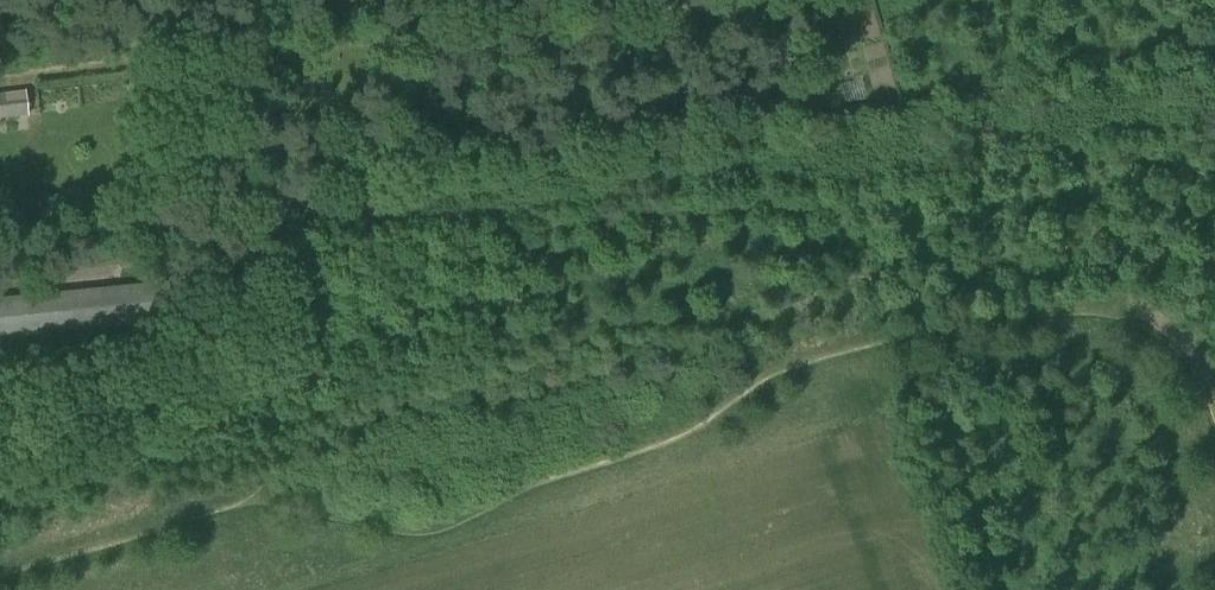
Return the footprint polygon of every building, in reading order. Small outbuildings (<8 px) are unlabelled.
[(28,115),(25,91),(0,94),(0,118),(28,115)] [(172,321),(168,281),(0,296),(0,337),(172,321)]
